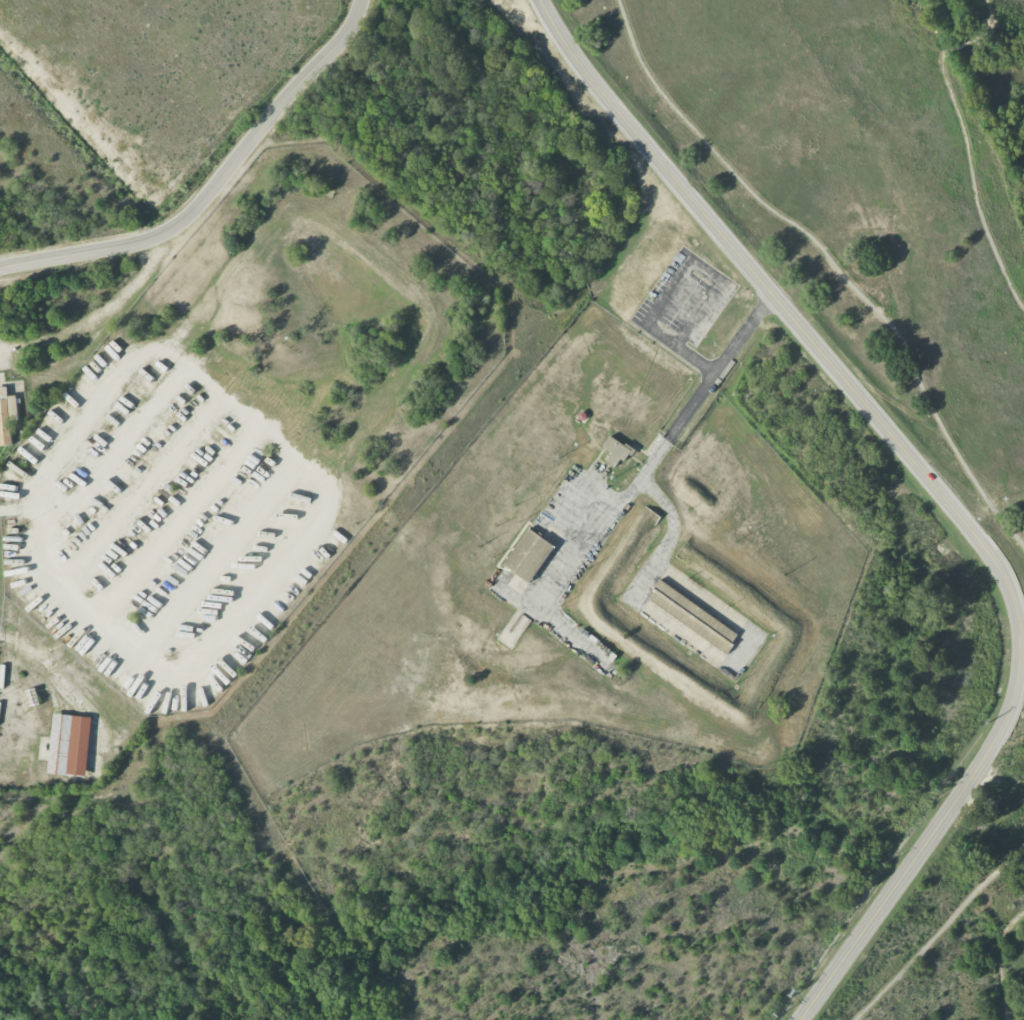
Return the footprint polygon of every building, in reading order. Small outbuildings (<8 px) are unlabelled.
[(17,421),(16,396),(7,396),(7,387),(0,388),(0,446),(11,445),(10,421),(17,421)] [(602,447),(610,436),(631,451),(620,467),(617,465),(614,468),(605,461),(611,453),(602,447)] [(503,565),(528,530),(554,547),(529,583),(503,565)] [(659,580),(652,589),(654,591),(648,601),(726,655),(734,645),(732,644),(737,635),(659,580)] [(90,717),(52,715),(48,774),(86,777),(90,717)]
